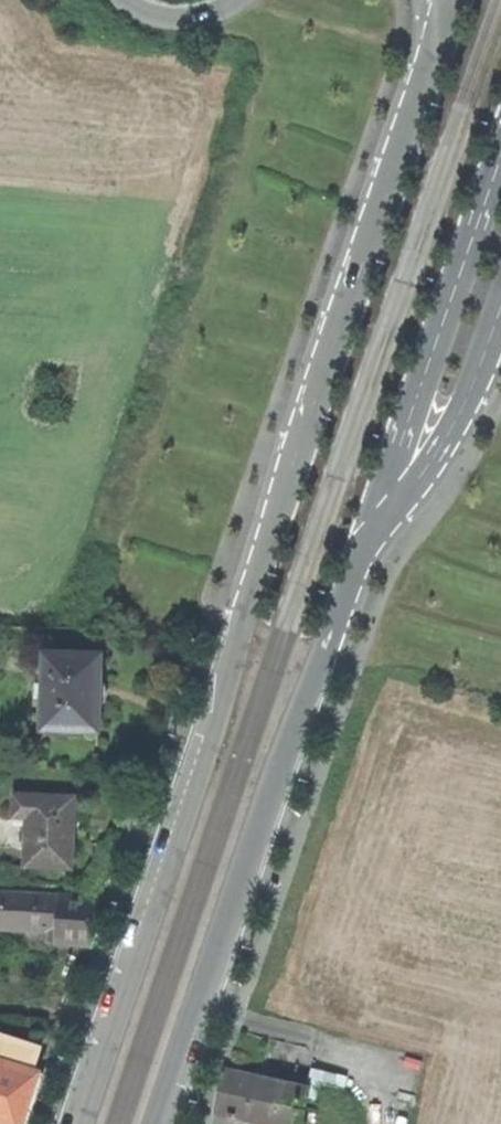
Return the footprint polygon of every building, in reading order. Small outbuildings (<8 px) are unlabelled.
[(45,729),(98,732),(100,699),(102,659),(48,656),(46,680),(44,680),(42,708),(45,708),(45,729)] [(26,866),(68,868),(71,826),(73,799),(14,796),(14,816),(28,816),(26,866)] [(57,933),(56,944),(91,946),(93,917),(94,897),(0,893),(0,930),(57,933)] [(32,1099),(39,1074),(33,1071),(40,1050),(0,1037),(0,1123),(24,1123),(32,1099)] [(253,1123),(299,1123),(306,1092),(305,1092),(307,1081),(293,1078),(291,1089),(228,1075),(223,1095),(219,1116),(229,1119),(228,1122),(237,1123),(237,1120),(253,1123)]
